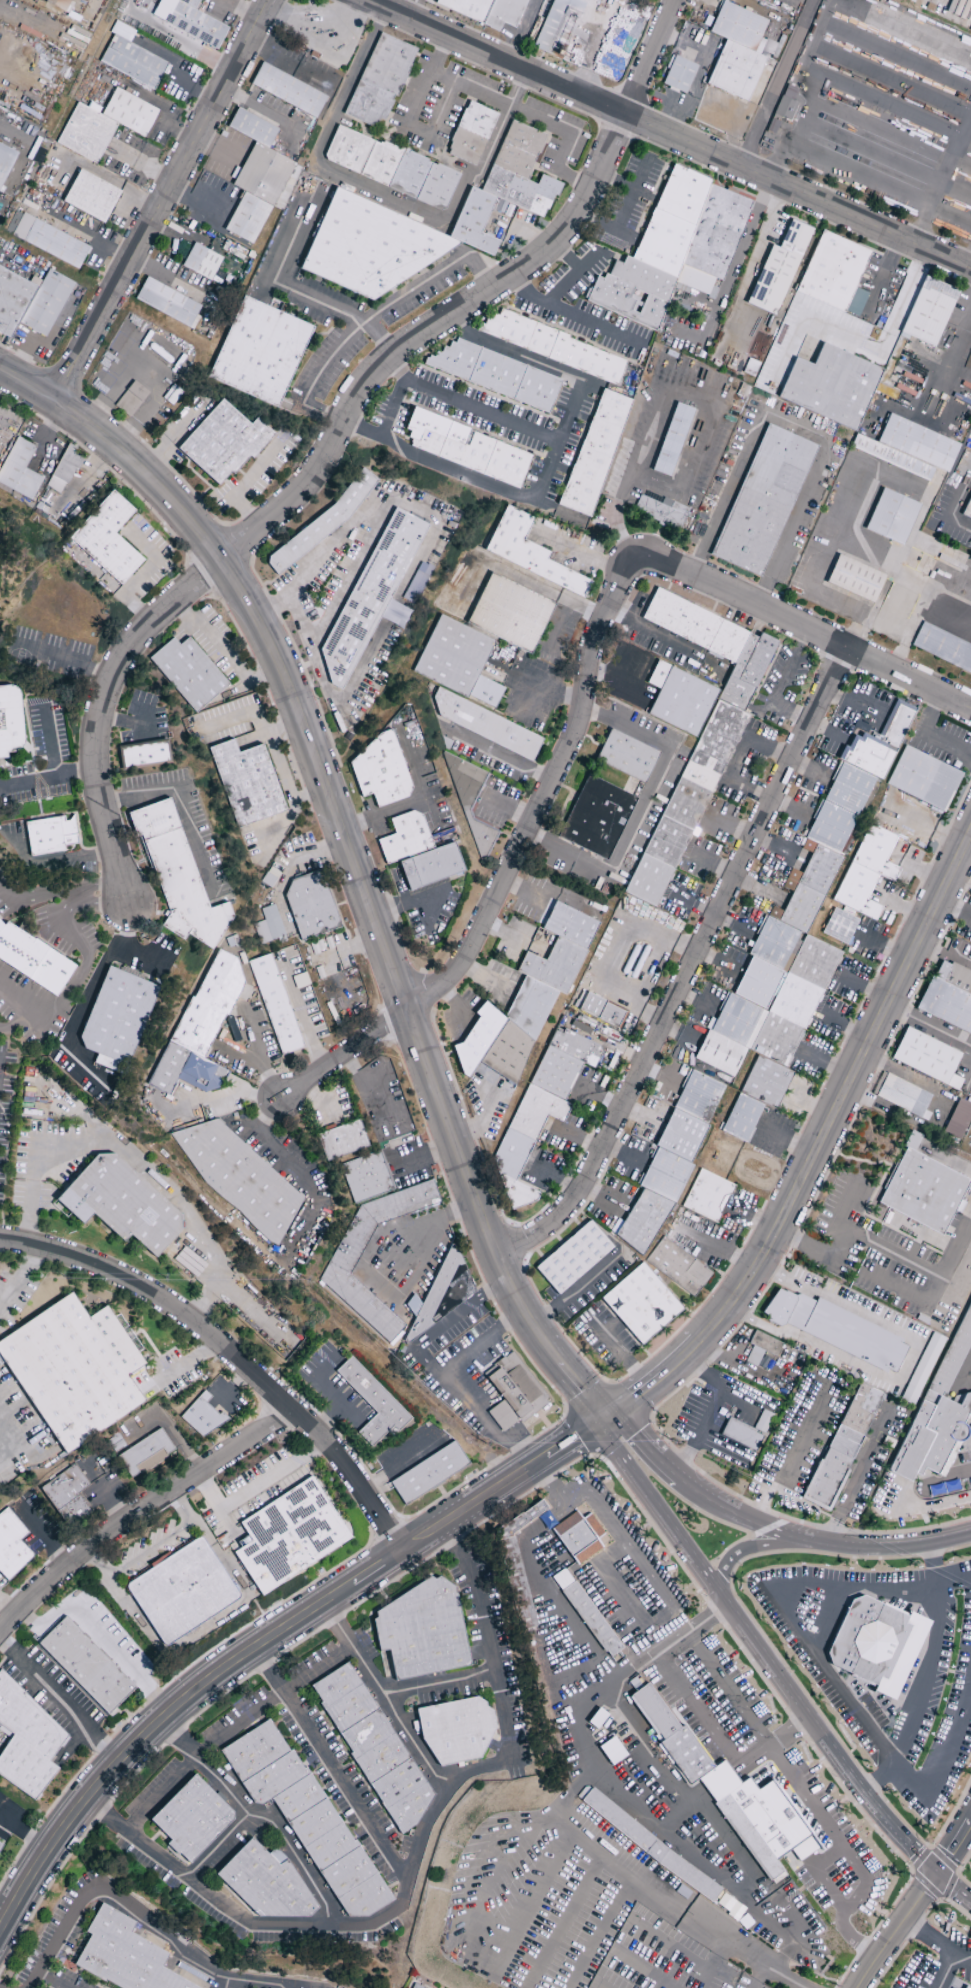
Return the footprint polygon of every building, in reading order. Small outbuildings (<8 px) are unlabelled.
[(60,8),(64,0),(47,0),(46,3),(60,8)] [(200,0),(159,0),(151,18),(217,49),(228,27),(194,11),(200,0)] [(435,6),(498,31),(501,23),(515,29),(526,0),(437,0),(435,6)] [(555,57),(573,13),(579,15),(584,3),(577,0),(551,0),(532,48),(555,57)] [(706,85),(747,101),(764,57),(761,56),(766,41),(760,38),(767,20),(720,2),(709,33),(724,38),(706,85)] [(129,45),(135,30),(114,21),(109,32),(112,34),(98,65),(154,89),(167,62),(129,45)] [(416,48),(377,33),(344,115),(375,128),(378,119),(386,122),(416,48)] [(696,64),(671,57),(662,86),(687,94),(696,64)] [(249,86),(315,118),(326,95),(260,63),(249,86)] [(773,115),(790,122),(798,103),(792,101),(797,90),(785,85),(773,115)] [(158,107),(113,89),(101,117),(146,136),(158,107)] [(445,154),(475,167),(497,114),(467,101),(445,154)] [(56,145),(98,163),(116,122),(74,104),(56,145)] [(254,245),(292,162),(267,150),(277,128),(236,109),(227,128),(254,140),(232,186),(243,191),(224,231),(254,245)] [(331,190),(301,272),(371,298),(463,245),(493,256),(498,241),(480,234),(493,199),(543,217),(550,199),(558,194),(562,184),(540,176),(536,185),(527,182),(545,134),(508,121),(482,192),(468,187),(451,234),(331,190)] [(445,210),(459,173),(336,125),(322,163),(445,210)] [(0,143),(0,188),(17,151),(0,143)] [(674,165),(710,182),(694,226),(655,207),(674,165)] [(121,191),(78,170),(62,203),(104,224),(121,191)] [(711,185),(755,202),(722,282),(683,264),(711,185)] [(653,210),(693,227),(675,278),(632,259),(653,210)] [(79,268),(89,245),(21,215),(10,238),(79,268)] [(814,229),(775,316),(746,303),(772,245),(779,248),(792,219),(814,229)] [(794,291),(823,230),(871,252),(843,314),(794,291)] [(181,267),(210,281),(222,257),(193,243),(181,267)] [(675,280),(625,257),(623,264),(615,261),(609,276),(606,274),(603,280),(597,278),(587,302),(655,333),(675,280)] [(10,338),(17,324),(47,338),(73,281),(47,270),(42,281),(31,276),(28,281),(0,268),(0,333),(10,338)] [(134,301),(190,327),(201,305),(144,278),(134,301)] [(926,278),(960,294),(935,350),(900,334),(926,278)] [(208,379),(279,407),(312,325),(241,297),(208,379)] [(476,331),(619,389),(630,361),(501,309),(499,316),(495,314),(492,321),(487,319),(484,326),(479,324),(476,331)] [(548,414),(561,382),(457,340),(455,345),(452,343),(449,349),(444,348),(442,354),(436,352),(434,357),(429,355),(426,364),(548,414)] [(777,399),(855,433),(883,370),(823,344),(814,366),(795,358),(777,399)] [(129,419),(148,391),(132,381),(113,408),(129,419)] [(558,505),(589,517),(634,401),(603,389),(558,505)] [(218,486),(230,472),(234,476),(272,433),(255,418),(250,425),(221,399),(177,449),(218,486)] [(677,404),(694,411),(669,479),(652,472),(677,404)] [(414,408),(533,456),(519,491),(410,446),(412,441),(407,439),(410,432),(406,430),(414,408)] [(878,442),(891,414),(960,446),(947,474),(878,442)] [(710,556),(768,425),(818,447),(760,578),(710,556)] [(851,447),(929,484),(935,471),(857,435),(851,447)] [(24,469),(35,446),(14,437),(0,468),(0,487),(31,502),(42,477),(24,469)] [(72,455),(76,448),(67,444),(45,487),(62,495),(80,458),(72,455)] [(272,552),(265,562),(276,575),(348,520),(377,480),(360,468),(334,504),(272,552)] [(883,489),(921,506),(903,547),(865,530),(883,489)] [(143,559),(114,534),(134,510),(111,490),(68,540),(121,585),(143,559)] [(662,498),(660,504),(639,495),(632,512),(680,531),(689,509),(662,498)] [(961,516),(970,496),(970,521),(961,516)] [(484,552),(507,506),(535,521),(525,541),(550,554),(547,560),(593,584),(584,602),(484,552)] [(426,523),(389,507),(320,659),(330,663),(322,681),(343,691),(376,617),(401,629),(410,610),(391,601),(426,523)] [(839,557),(826,585),(873,606),(886,578),(839,557)] [(466,626),(532,654),(554,602),(488,574),(466,626)] [(630,896),(662,909),(742,713),(745,714),(775,640),(759,634),(653,591),(640,623),(727,659),(630,896)] [(413,674),(495,709),(504,687),(478,677),(494,639),(437,615),(413,674)] [(970,675),(970,646),(921,623),(910,647),(970,675)] [(229,684),(188,637),(179,645),(172,638),(148,659),(195,713),(229,684)] [(718,689),(656,661),(646,684),(658,690),(646,716),(695,738),(718,689)] [(7,758),(6,751),(23,750),(19,685),(0,686),(0,758),(7,758)] [(542,738),(436,689),(430,701),(440,706),(435,717),(531,761),(542,738)] [(805,936),(841,857),(842,857),(911,707),(894,699),(875,742),(852,731),(838,761),(840,762),(800,849),(810,853),(801,874),(790,869),(781,888),(791,892),(777,922),(766,917),(731,994),(726,992),(695,1061),(733,1078),(746,1049),(757,1054),(740,1092),(775,1108),(792,1072),(786,1070),(839,951),(805,936)] [(658,752),(609,729),(594,761),(644,784),(658,752)] [(346,752),(360,798),(372,794),(376,808),(412,797),(394,737),(346,752)] [(285,812),(263,744),(237,752),(233,740),(209,747),(235,828),(285,812)] [(165,742),(118,748),(121,768),(168,761),(165,742)] [(961,772),(902,746),(885,786),(944,813),(961,772)] [(483,771),(447,755),(450,765),(449,766),(476,860),(487,857),(498,832),(474,821),(470,809),(484,776),(483,771)] [(635,795),(584,775),(559,840),(609,860),(635,795)] [(128,812),(134,834),(142,838),(150,866),(154,868),(167,914),(160,928),(184,940),(186,936),(212,950),(226,924),(233,922),(228,902),(205,909),(172,799),(128,812)] [(407,890),(463,873),(454,842),(433,849),(421,810),(389,819),(394,835),(377,840),(385,865),(398,861),(407,890)] [(24,822),(30,856),(63,851),(63,846),(77,844),(73,818),(64,819),(64,817),(24,822)] [(832,902),(875,921),(881,907),(866,900),(877,875),(893,883),(899,869),(884,862),(896,836),(866,823),(832,902)] [(283,881),(299,940),(339,928),(323,870),(283,881)] [(597,921),(553,903),(541,930),(555,936),(545,961),(524,952),(516,973),(522,975),(506,1015),(480,1004),(462,1048),(452,1070),(469,1078),(475,1065),(516,1083),(555,991),(566,996),(597,921)] [(259,909),(263,921),(253,924),(260,945),(285,936),(273,904),(259,909)] [(822,935),(847,945),(858,919),(832,909),(822,935)] [(75,965),(6,923),(2,927),(0,925),(0,963),(56,996),(75,965)] [(151,1087),(169,1095),(176,1080),(207,1093),(210,1087),(218,1091),(227,1071),(204,1061),(247,963),(211,948),(151,1087)] [(303,1048),(271,953),(248,961),(280,1056),(303,1048)] [(970,1035),(970,974),(948,964),(948,965),(938,960),(916,1011),(970,1035)] [(157,985),(106,967),(77,1046),(97,1053),(93,1064),(125,1076),(157,985)] [(625,1011),(582,992),(574,1010),(617,1029),(625,1011)] [(516,1183),(545,1115),(563,1123),(570,1105),(564,1103),(581,1063),(593,1068),(602,1047),(552,1026),(490,1174),(498,1178),(494,1186),(506,1191),(503,1199),(531,1210),(539,1192),(516,1183)] [(961,1053),(904,1028),(890,1060),(957,1090),(962,1080),(951,1075),(961,1053)] [(723,1085),(688,1070),(639,1187),(675,1203),(691,1165),(690,1165),(723,1085)] [(920,1119),(931,1096),(886,1073),(874,1096),(920,1119)] [(720,1131),(745,1143),(763,1106),(738,1094),(720,1131)] [(955,1099),(943,1133),(961,1139),(970,1111),(970,1104),(955,1099)] [(301,1198),(208,1110),(172,1148),(266,1241),(279,1246),(301,1198)] [(368,1147),(358,1119),(316,1134),(325,1161),(368,1147)] [(954,1211),(959,1214),(964,1203),(960,1201),(970,1180),(904,1148),(877,1205),(942,1235),(954,1211)] [(352,1204),(393,1191),(381,1151),(339,1164),(352,1204)] [(98,1152),(55,1200),(82,1225),(92,1215),(123,1243),(129,1235),(154,1257),(187,1220),(111,1153),(106,1158),(98,1152)] [(732,1184),(697,1170),(681,1208),(716,1223),(732,1184)] [(381,1196),(311,1273),(390,1345),(406,1327),(344,1270),(391,1219),(440,1205),(433,1182),(381,1196)] [(614,1239),(644,1255),(671,1203),(641,1188),(614,1239)] [(613,1247),(589,1220),(534,1269),(558,1296),(613,1247)] [(712,1270),(660,1239),(644,1265),(696,1296),(712,1270)] [(601,1297),(640,1345),(682,1311),(643,1263),(601,1297)] [(894,1375),(909,1342),(814,1300),(813,1303),(775,1287),(762,1317),(894,1375)] [(62,1455),(145,1404),(127,1375),(144,1365),(107,1306),(87,1318),(72,1294),(0,1338),(0,1354),(62,1455)] [(927,1390),(970,1301),(970,1345),(947,1394),(945,1393),(943,1397),(927,1390)] [(752,1346),(744,1362),(755,1368),(763,1352),(775,1357),(781,1344),(754,1331),(747,1344),(752,1346)] [(900,1401),(914,1407),(944,1338),(930,1332),(900,1401)] [(369,1449),(391,1427),(396,1432),(410,1419),(350,1357),(334,1372),(375,1414),(355,1434),(369,1449)] [(860,1382),(885,1395),(864,1437),(839,1425),(860,1382)] [(940,1396),(927,1390),(922,1400),(935,1406),(940,1396)] [(211,1397),(204,1391),(179,1417),(204,1440),(224,1419),(206,1402),(211,1397)] [(965,1394),(970,1392),(970,1411),(968,1417),(964,1425),(967,1427),(969,1430),(970,1433),(969,1436),(968,1438),(966,1440),(964,1442),(962,1443),(959,1443),(957,1443),(956,1442),(939,1476),(925,1470),(922,1477),(916,1475),(936,1434),(924,1428),(935,1406),(940,1396),(943,1397),(960,1405),(965,1394)] [(911,1422),(922,1400),(935,1406),(924,1428),(911,1422)] [(762,1409),(774,1415),(765,1434),(753,1429),(762,1409)] [(720,1435),(728,1418),(757,1432),(756,1434),(762,1437),(755,1453),(720,1435)] [(924,1428),(911,1422),(889,1468),(913,1480),(916,1475),(936,1434),(924,1428)] [(839,1425),(828,1448),(853,1460),(864,1437),(839,1425)] [(130,1480),(175,1452),(161,1428),(115,1456),(130,1480)] [(389,1481),(404,1505),(469,1466),(454,1442),(389,1481)] [(828,1448),(821,1460),(820,1460),(801,1499),(830,1513),(850,1471),(848,1470),(853,1460),(828,1448)] [(39,1488),(67,1527),(90,1511),(78,1493),(89,1486),(74,1464),(39,1488)] [(237,1521),(246,1537),(236,1543),(240,1549),(234,1552),(258,1595),(350,1542),(313,1477),(237,1521)] [(34,1558),(20,1540),(28,1534),(8,1508),(0,1514),(0,1578),(3,1582),(34,1558)] [(551,1530),(577,1567),(603,1548),(598,1540),(605,1535),(590,1513),(582,1519),(576,1511),(551,1530)] [(240,1600),(202,1536),(123,1582),(161,1647),(240,1600)] [(512,1537),(514,1536),(537,1626),(519,1631),(497,1541),(512,1537)] [(573,1583),(563,1569),(547,1580),(558,1594),(560,1592),(573,1583)] [(469,1667),(458,1604),(443,1577),(429,1579),(371,1612),(378,1652),(382,1659),(384,1669),(391,1665),(394,1681),(415,1677),(417,1676),(469,1667)] [(619,1652),(623,1648),(575,1582),(573,1583),(560,1592),(609,1658),(619,1652)] [(826,1653),(852,1599),(864,1595),(918,1619),(922,1631),(898,1685),(885,1691),(831,1665),(826,1653)] [(35,1646),(105,1718),(135,1688),(65,1616),(35,1646)] [(609,1658),(613,1664),(623,1657),(619,1652),(609,1658)] [(436,1806),(350,1661),(309,1686),(396,1830),(436,1806)] [(57,1768),(50,1763),(72,1727),(0,1682),(0,1733),(9,1738),(0,1753),(0,1778),(36,1801),(57,1768)] [(663,1740),(630,1696),(648,1683),(669,1712),(680,1728),(663,1740)] [(419,1708),(429,1768),(493,1757),(483,1697),(419,1708)] [(715,1767),(717,1770),(737,1755),(736,1752),(721,1732),(718,1727),(707,1712),(704,1708),(691,1717),(681,1703),(669,1712),(680,1728),(684,1725),(715,1767)] [(386,1903),(277,1716),(219,1749),(253,1808),(273,1796),(348,1925),(386,1903)] [(659,1743),(663,1740),(680,1728),(684,1725),(715,1767),(713,1769),(696,1781),(690,1786),(659,1743)] [(713,1769),(721,1781),(730,1792),(728,1794),(737,1805),(765,1845),(785,1872),(770,1883),(705,1792),(696,1781),(713,1769)] [(236,1815),(193,1775),(149,1821),(170,1841),(166,1845),(187,1866),(236,1815)] [(728,1794),(730,1792),(742,1783),(751,1795),(737,1805),(728,1794)] [(711,1904),(721,1889),(667,1850),(655,1839),(592,1788),(580,1802),(644,1854),(658,1865),(698,1895),(711,1904)] [(751,1795),(752,1795),(780,1834),(765,1845),(737,1805),(751,1795)] [(257,1917),(307,1917),(316,1909),(290,1864),(275,1849),(266,1853),(251,1838),(215,1874),(218,1878),(234,1894),(257,1917)] [(160,1970),(169,1953),(130,1934),(136,1922),(99,1904),(85,1933),(89,1934),(72,1969),(110,1987),(196,1987),(160,1970)]
